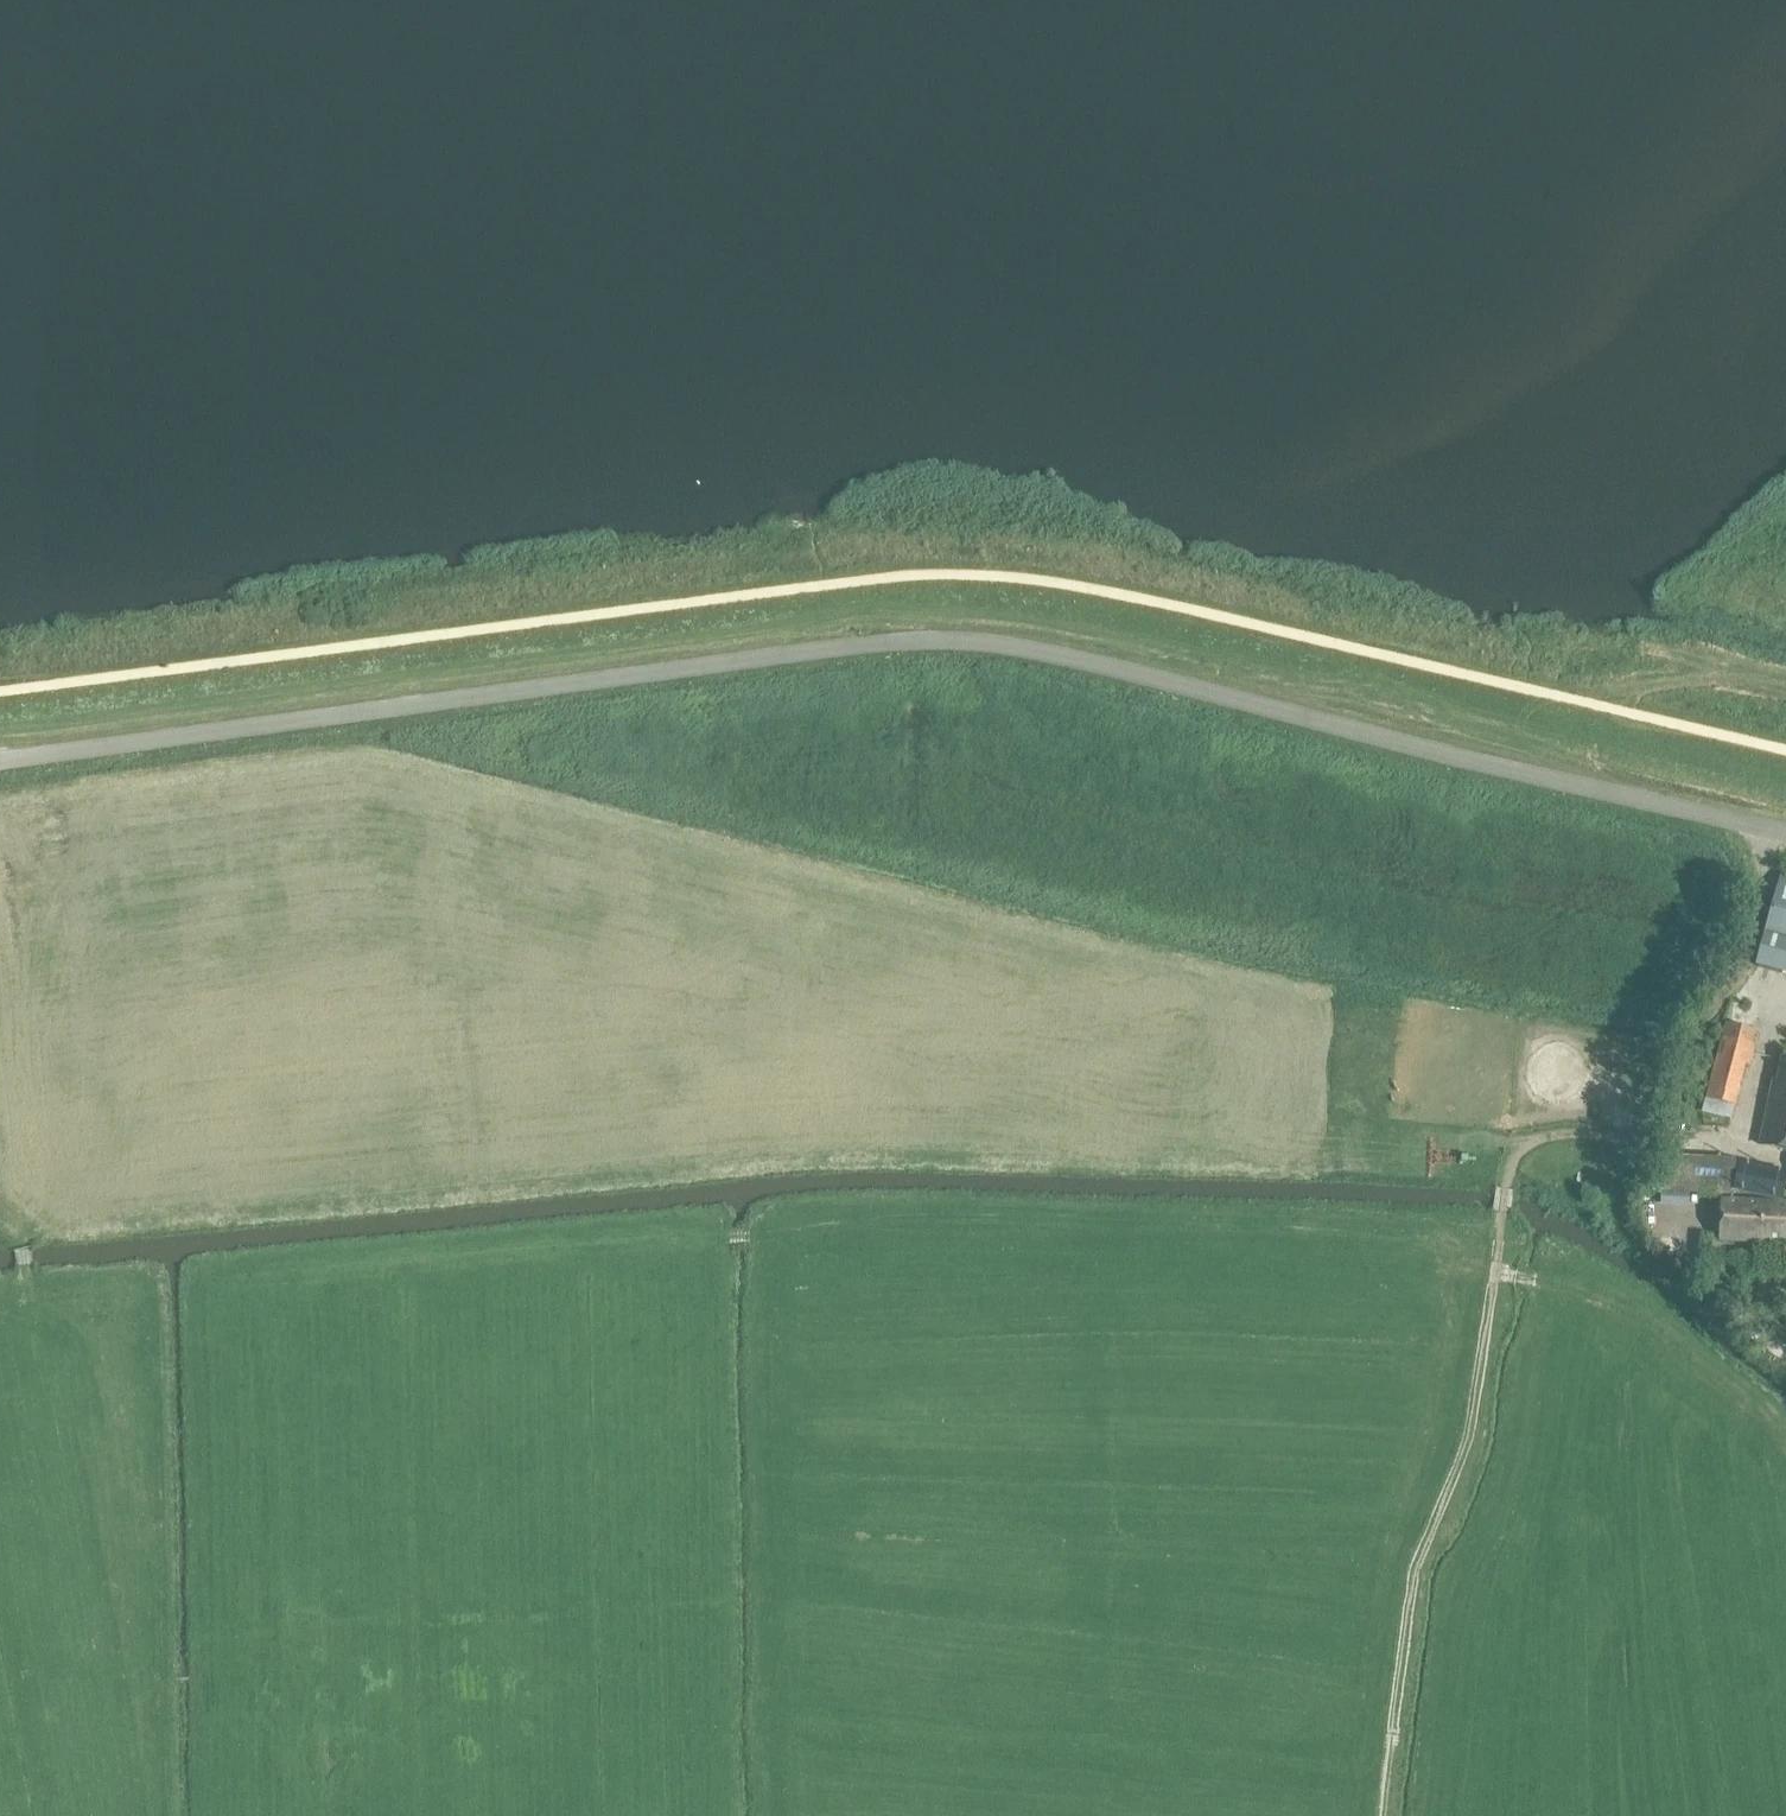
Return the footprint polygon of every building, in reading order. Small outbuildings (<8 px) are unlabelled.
[(1782,874),(1756,965),(1785,973),(1785,875),(1782,874)] [(1733,1113),(1753,1044),(1726,1036),(1706,1106),(1733,1113)] [(1781,1059),(1759,1146),(1785,1153),(1785,1060),(1781,1059)] [(1735,1192),(1736,1159),(1664,1157),(1663,1189),(1735,1192)] [(1780,1197),(1785,1170),(1745,1162),(1739,1189),(1780,1197)] [(1663,1196),(1662,1205),(1691,1207),(1691,1195),(1663,1193),(1663,1196)] [(1723,1199),(1718,1241),(1785,1245),(1785,1201),(1723,1199)]
